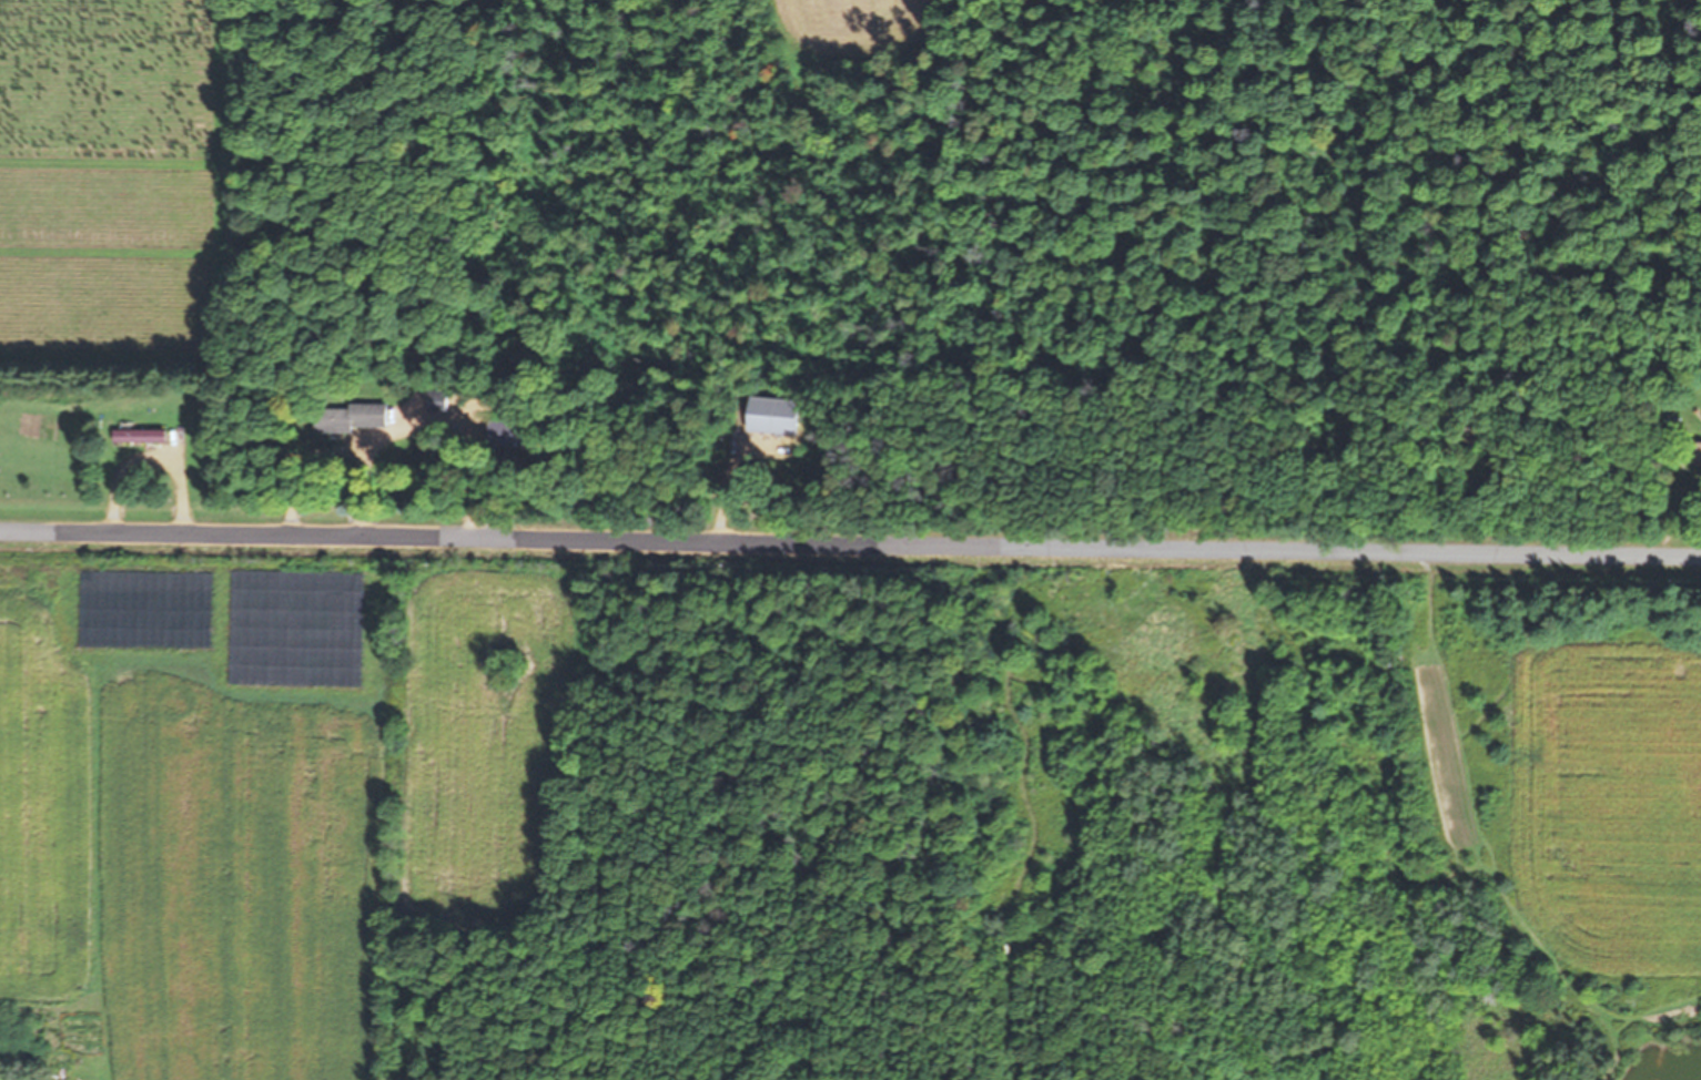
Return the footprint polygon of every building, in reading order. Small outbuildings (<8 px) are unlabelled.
[(448,391),(428,391),(427,412),(447,413),(448,391)] [(788,435),(789,401),(736,398),(734,432),(788,435)] [(391,429),(391,405),(316,405),(316,430),(391,429)] [(114,442),(170,442),(170,429),(114,429),(114,442)]
